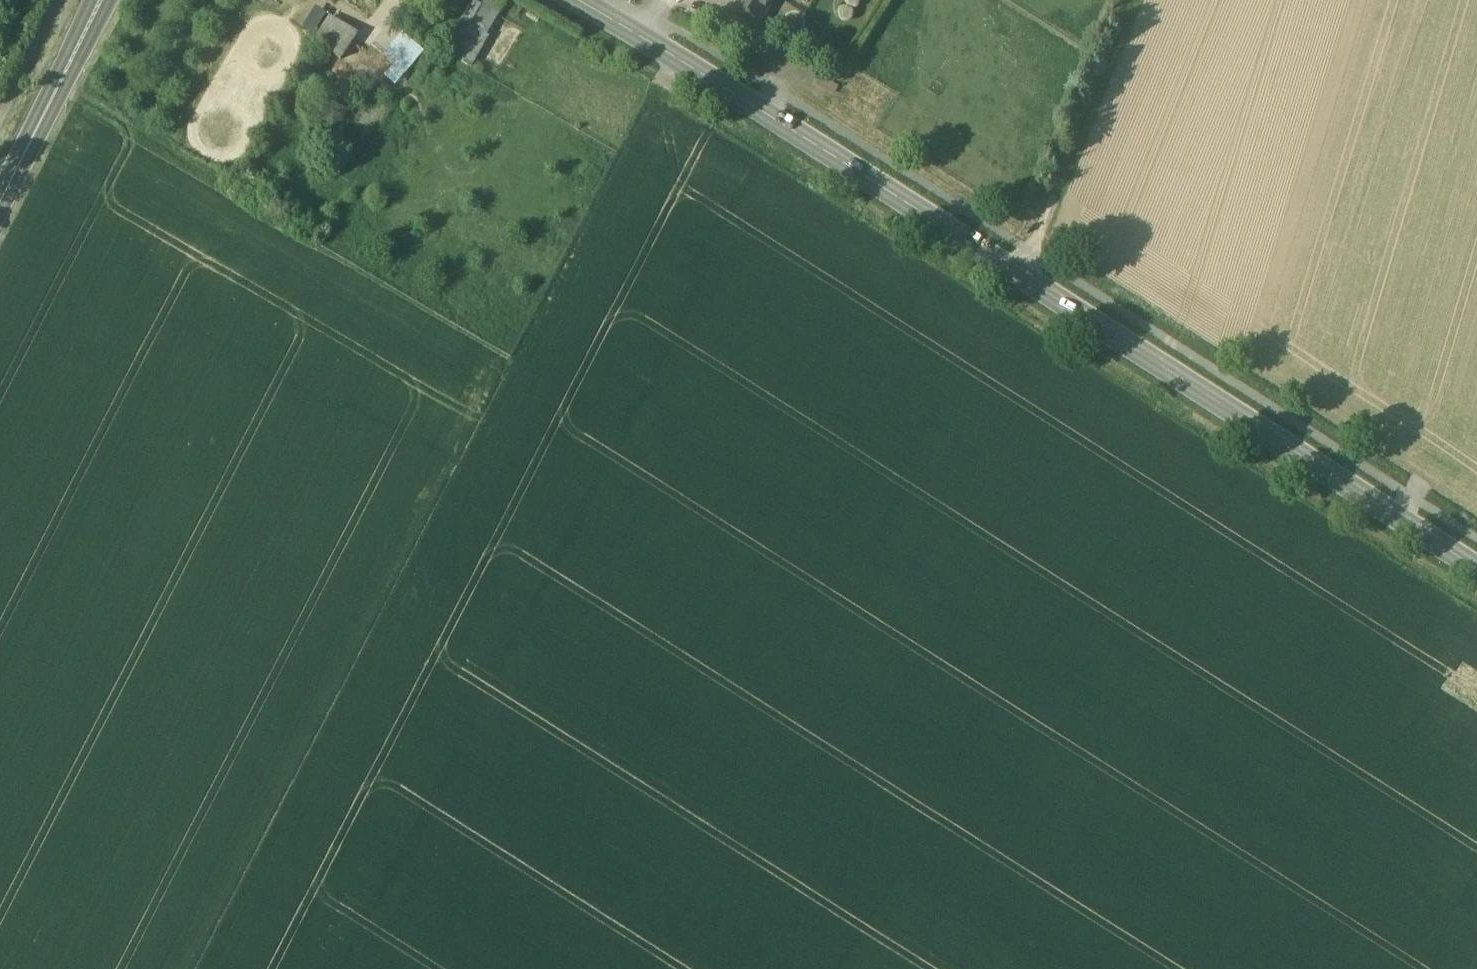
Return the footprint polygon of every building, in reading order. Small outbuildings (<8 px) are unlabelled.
[(442,49),(472,65),(489,38),(487,36),(471,27),(483,7),(471,0),(442,49)] [(471,27),(487,36),(508,0),(487,0),(483,7),(471,27)] [(740,7),(761,19),(772,0),(744,0),(740,7)] [(342,61),(358,36),(330,18),(313,43),(342,61)] [(446,40),(435,34),(423,55),(435,61),(446,40)] [(823,81),(813,81),(814,92),(824,91),(823,81)]
